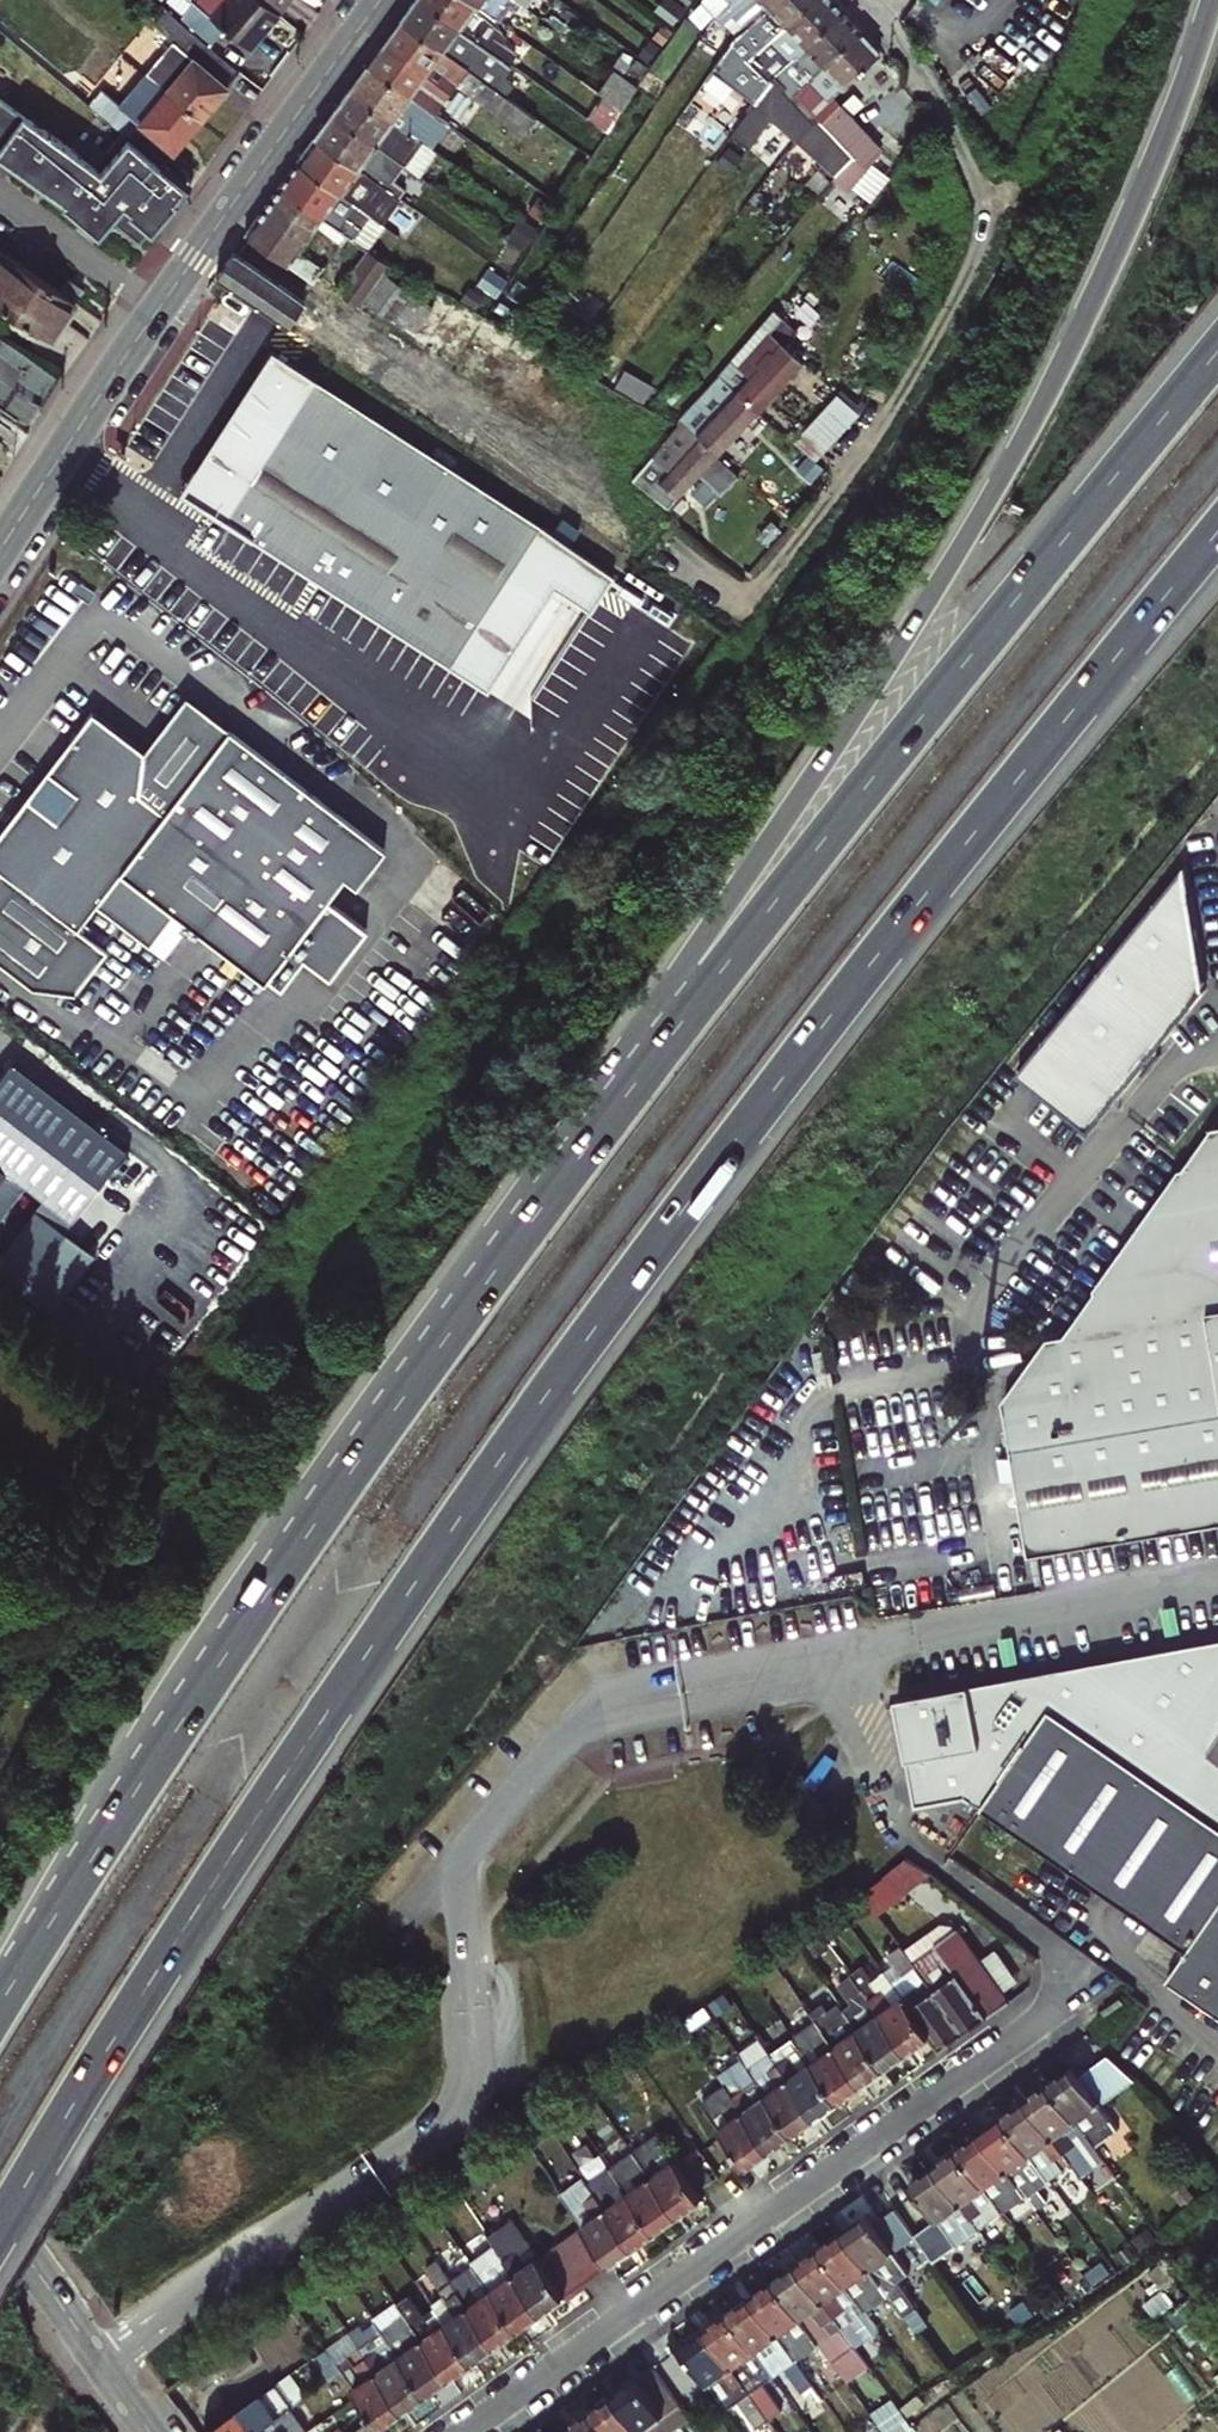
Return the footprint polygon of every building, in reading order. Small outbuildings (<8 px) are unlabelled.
[(228,0),(227,0),(210,23),(252,55),(268,33),(260,27),(228,0)] [(260,0),(228,0),(260,27),(268,33),(279,17),(260,0)] [(291,0),(260,0),(279,17),(291,0)] [(403,21),(508,98),(517,86),(504,77),(513,65),(510,63),(423,0),(418,0),(403,21)] [(510,63),(517,53),(490,34),(494,28),(503,35),(508,29),(500,24),(468,0),(423,0),(510,63)] [(500,24),(511,9),(516,13),(522,4),(517,0),(468,0),(500,24)] [(522,4),(539,16),(545,8),(535,0),(517,0),(522,4)] [(719,15),(726,21),(749,0),(734,0),(719,15)] [(781,71),(842,12),(831,0),(812,0),(756,53),(748,60),(769,84),(735,133),(751,146),(773,116),(798,137),(808,124),(776,90),(782,82),(776,76),(781,71)] [(812,0),(775,0),(766,8),(738,35),(756,53),(812,0)] [(775,0),(758,0),(766,8),(775,0)] [(148,73),(203,120),(242,75),(167,11),(155,25),(175,43),(148,73)] [(808,124),(814,115),(795,94),(859,30),(842,12),(781,71),(776,76),(782,82),(776,90),(808,124)] [(403,21),(386,44),(452,93),(457,86),(526,136),(537,119),(508,98),(403,21)] [(795,94),(814,115),(852,155),(867,172),(883,149),(833,98),(879,52),(859,30),(795,94)] [(386,44),(370,67),(447,123),(455,112),(444,104),(452,93),(386,44)] [(603,92),(628,105),(650,62),(625,49),(603,92)] [(447,123),(370,67),(353,90),(411,132),(420,120),(442,136),(450,125),(447,123)] [(203,120),(148,73),(121,106),(103,91),(92,105),(98,110),(109,119),(121,130),(131,138),(135,141),(165,166),(203,120)] [(450,161),(411,132),(353,90),(335,114),(405,165),(415,151),(442,171),(450,161)] [(0,100),(0,158),(95,226),(107,213),(150,251),(198,194),(165,166),(135,141),(131,138),(101,174),(0,100)] [(335,114),(317,139),(376,182),(390,192),(400,200),(410,186),(397,177),(405,165),(335,114)] [(300,162),(359,205),(376,182),(317,139),(300,162)] [(349,218),(359,205),(300,162),(282,188),(325,219),(349,235),(370,250),(373,252),(381,241),(349,218)] [(575,182),(566,175),(553,192),(563,200),(575,182)] [(359,205),(367,211),(373,202),(379,207),(390,192),(376,182),(359,205)] [(282,188),(247,237),(290,267),(302,250),(318,228),(325,219),(282,188)] [(325,219),(318,228),(342,245),(349,235),(325,219)] [(543,229),(533,221),(516,245),(527,254),(543,229)] [(302,250),(290,267),(314,285),(326,267),(302,250)] [(360,309),(365,302),(388,272),(393,266),(373,252),(370,250),(339,293),(360,309)] [(5,252),(0,259),(0,304),(55,342),(82,306),(77,302),(63,292),(5,252)] [(236,253),(219,280),(316,347),(331,323),(306,305),(307,303),(236,253)] [(365,302),(392,321),(413,290),(388,272),(365,302)] [(435,307),(413,290),(392,321),(414,336),(435,307)] [(770,332),(785,346),(801,328),(783,312),(767,330),(770,332)] [(729,378),(761,408),(802,362),(770,332),(729,378)] [(63,382),(38,364),(11,344),(1,357),(27,378),(18,390),(43,408),(63,382)] [(613,576),(271,349),(178,493),(487,690),(552,587),(589,611),(613,576)] [(689,421),(720,452),(761,408),(729,378),(689,421)] [(817,460),(860,415),(838,395),(795,440),(817,460)] [(689,421),(685,420),(655,453),(670,467),(660,478),(679,496),(720,452),(689,421)] [(180,791),(222,735),(179,703),(136,759),(180,791)] [(72,935),(115,878),(257,987),(337,883),(349,893),(378,854),(222,735),(180,791),(136,759),(86,720),(0,833),(0,881),(72,935)] [(1027,1073),(1096,1125),(1217,966),(1217,952),(1195,935),(1215,908),(1176,878),(1027,1073)] [(72,935),(0,881),(0,964),(32,988),(72,935)] [(1018,1415),(1217,1172),(1217,1133),(1203,1135),(1173,1175),(1167,1176),(1141,1210),(1142,1215),(1113,1253),(1108,1254),(1079,1292),(1080,1298),(1046,1341),(1032,1343),(1036,1368),(1012,1372),(1016,1399),(987,1404),(993,1445),(1018,1415)] [(22,1181),(0,1164),(0,1210),(22,1181)] [(1018,1415),(1036,1436),(1175,1532),(1217,1526),(1217,1172),(1018,1415)] [(99,1249),(39,1202),(0,1252),(0,1265),(54,1307),(99,1249)] [(1018,1415),(993,1445),(996,1457),(973,1460),(978,1484),(999,1481),(1036,1436),(1018,1415)] [(1036,1436),(999,1481),(1010,1556),(1175,1532),(1036,1436)] [(1155,1637),(1088,1735),(1217,1824),(1217,1680),(1155,1637)] [(1088,1735),(1050,1709),(981,1807),(1189,1950),(1169,1978),(1217,2012),(1217,1824),(1088,1735)] [(864,1892),(880,1913),(901,1898),(886,1876),(864,1892)] [(819,1924),(832,1942),(854,1926),(841,1908),(819,1924)] [(937,1945),(917,1918),(895,1934),(902,1945),(966,2033),(1010,2001),(958,1930),(937,1945)] [(944,2049),(966,2033),(902,1945),(890,1954),(897,1964),(887,1972),(894,1981),(933,2033),(944,2049)] [(750,1973),(765,1994),(788,1977),(773,1956),(750,1973)] [(856,1974),(911,2049),(933,2033),(894,1981),(887,1986),(881,1976),(874,1981),(860,1961),(851,1968),(856,1974)] [(888,2065),(911,2049),(856,1974),(834,1990),(844,2004),(888,2065)] [(865,2082),(888,2065),(844,2004),(834,2010),(829,2004),(815,2014),(819,2019),(865,2082)] [(796,2036),(842,2099),(865,2082),(819,2019),(796,2036)] [(774,2052),(818,2115),(842,2099),(796,2036),(784,2045),(771,2027),(760,2034),(774,2052)] [(751,2068),(796,2131),(818,2115),(774,2052),(751,2068)] [(1051,2083),(1096,2146),(1120,2128),(1103,2104),(1140,2078),(1114,2054),(1083,2076),(1076,2066),(1051,2083)] [(720,2076),(772,2148),(796,2131),(751,2068),(744,2058),(720,2076)] [(748,2165),(772,2148),(720,2076),(710,2083),(717,2092),(703,2102),(712,2115),(743,2158),(748,2165)] [(1051,2083),(1029,2099),(1083,2175),(1106,2159),(1096,2146),(1051,2083)] [(1005,2116),(1051,2180),(1062,2172),(1083,2199),(1094,2191),(1083,2175),(1029,2099),(1005,2116)] [(732,2167),(743,2158),(712,2115),(700,2124),(732,2167)] [(1040,2188),(1051,2180),(1005,2116),(983,2132),(1036,2207),(1047,2198),(1040,2188)] [(705,2196),(699,2187),(674,2152),(659,2132),(634,2150),(679,2214),(705,2196)] [(1012,2224),(1036,2207),(983,2132),(959,2149),(1004,2213),(1012,2224)] [(629,2192),(657,2230),(679,2214),(634,2150),(622,2134),(615,2139),(634,2166),(645,2180),(629,2192)] [(674,2152),(699,2187),(713,2177),(688,2142),(674,2152)] [(1004,2213),(959,2149),(936,2165),(981,2227),(994,2246),(1006,2237),(994,2221),(1004,2213)] [(973,2234),(981,2227),(936,2165),(913,2182),(920,2192),(939,2218),(941,2221),(951,2214),(961,2227),(966,2224),(973,2234)] [(619,2178),(629,2192),(645,2180),(634,2166),(619,2178)] [(590,2183),(635,2245),(657,2230),(629,2192),(619,2178),(612,2168),(590,2183)] [(610,2264),(635,2245),(590,2183),(565,2202),(610,2264)] [(939,2218),(920,2192),(904,2203),(923,2229),(939,2218)] [(899,2305),(911,2297),(900,2282),(909,2276),(893,2254),(917,2236),(897,2207),(877,2222),(871,2212),(846,2230),(891,2294),(894,2298),(899,2305)] [(1139,2254),(1161,2237),(1143,2211),(1121,2228),(1139,2254)] [(567,2295),(562,2287),(540,2257),(521,2231),(507,2241),(498,2229),(489,2236),(543,2311),(567,2295)] [(822,2247),(868,2310),(871,2314),(894,2298),(891,2294),(846,2230),(822,2247)] [(521,2327),(543,2311),(489,2236),(486,2231),(478,2237),(490,2254),(476,2264),(521,2327)] [(822,2247),(799,2264),(856,2344),(861,2351),(885,2333),(871,2314),(868,2310),(822,2247)] [(553,2248),(540,2257),(562,2287),(575,2278),(553,2248)] [(499,2343),(521,2327),(476,2264),(465,2272),(450,2252),(439,2260),(499,2343)] [(434,2304),(474,2361),(499,2343),(439,2260),(426,2269),(445,2296),(434,2304)] [(856,2344),(799,2264),(776,2280),(822,2344),(840,2369),(861,2351),(856,2344)] [(800,2360),(822,2344),(776,2280),(754,2296),(800,2360)] [(452,2377),(474,2361),(434,2304),(429,2298),(418,2306),(410,2296),(399,2304),(452,2377)] [(800,2360),(754,2296),(730,2312),(775,2375),(776,2376),(786,2370),(809,2402),(823,2392),(800,2360)] [(390,2340),(430,2393),(452,2377),(399,2304),(388,2311),(402,2330),(390,2340)] [(753,2392),(775,2375),(730,2312),(707,2329),(753,2392)] [(406,2410),(430,2393),(390,2340),(383,2330),(373,2337),(363,2322),(350,2332),(406,2410)] [(753,2392),(707,2329),(684,2346),(729,2409),(739,2402),(756,2426),(770,2415),(753,2392)] [(383,2427),(406,2410),(350,2332),(338,2340),(349,2355),(337,2364),(375,2416),(383,2427)] [(676,2429),(692,2418),(654,2366),(614,2395),(641,2431),(679,2431),(676,2429)] [(287,2414),(309,2398),(301,2386),(279,2402),(287,2414)] [(614,2395),(591,2412),(605,2431),(641,2431),(614,2395)] [(208,2431),(259,2431),(241,2408),(208,2431)] [(591,2412),(569,2427),(573,2431),(605,2431),(591,2412)] [(287,2414),(262,2431),(307,2431),(320,2422),(313,2413),(295,2426),(287,2414)] [(383,2427),(375,2416),(354,2431),(386,2431),(383,2427)] [(106,2423),(96,2431),(113,2431),(106,2423)]
